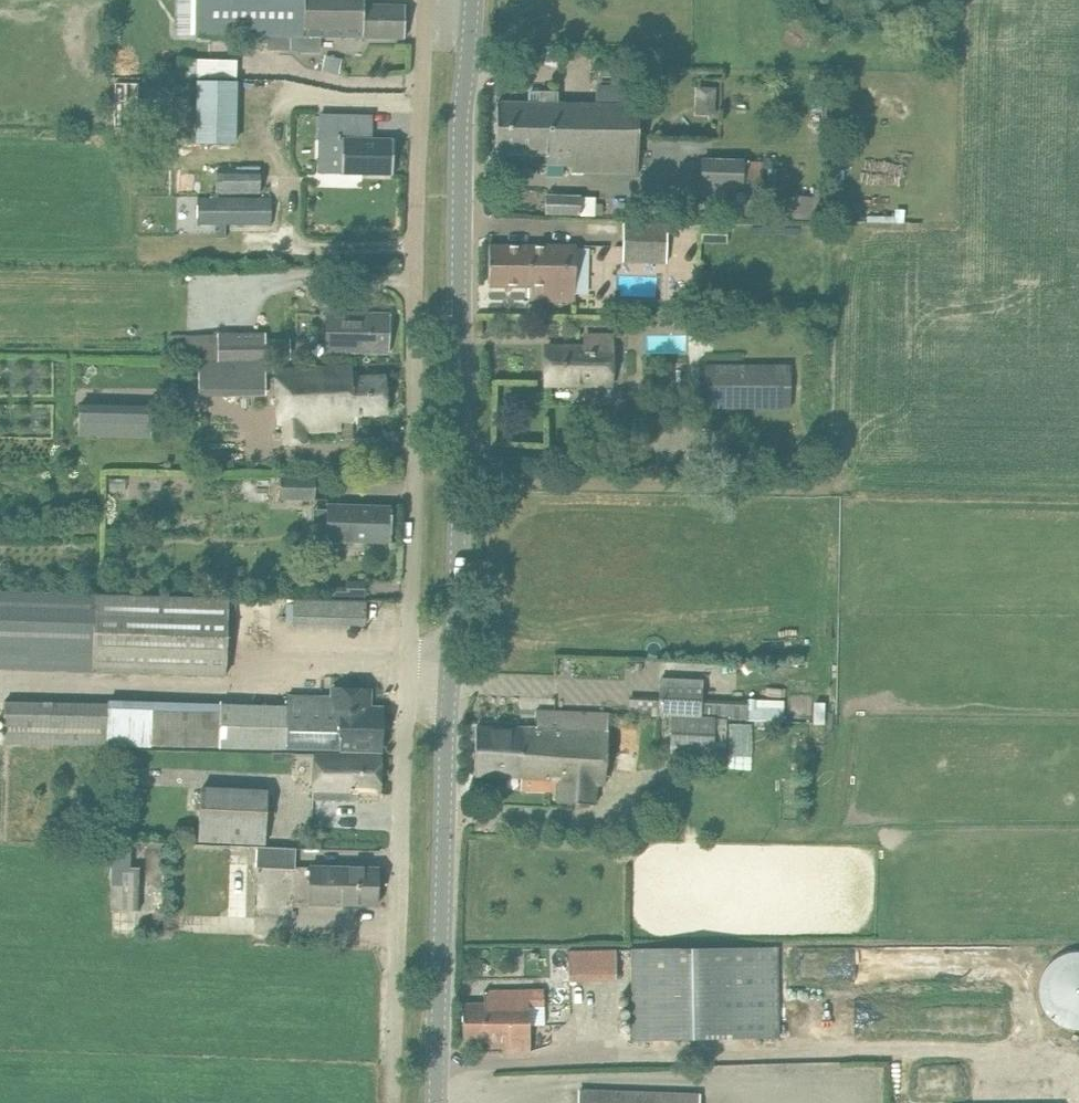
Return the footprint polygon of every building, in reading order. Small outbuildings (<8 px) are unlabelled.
[(178,34),(307,36),(307,0),(178,0),(178,34)] [(364,0),(307,0),(307,36),(405,38),(405,5),(364,5),(364,0)] [(325,61),(323,72),(338,75),(341,64),(325,61)] [(198,66),(196,101),(237,103),(239,68),(198,66)] [(596,84),(595,104),(634,105),(635,85),(596,84)] [(716,114),(717,87),(698,87),(697,114),(716,114)] [(566,171),(588,172),(635,172),(637,105),(634,105),(595,104),(553,103),(553,91),(530,90),(529,103),(497,102),(496,154),(546,155),(546,164),(566,164),(566,171)] [(393,175),(394,139),(361,138),(362,116),(320,115),(320,139),(342,140),(341,174),(393,175)] [(762,163),(742,162),(703,160),(701,203),(727,205),(727,185),(741,186),(741,184),(761,185),(762,163)] [(218,193),(259,193),(259,172),(218,172),(218,193)] [(785,195),(785,216),(813,217),(813,196),(785,195)] [(594,215),(594,198),(546,196),(545,214),(594,215)] [(200,200),(200,224),(272,225),(272,200),(200,200)] [(674,249),(675,223),(668,223),(623,221),(623,248),(622,261),(666,263),(666,249),(674,249)] [(728,226),(701,225),(700,241),(727,242),(728,226)] [(529,300),(551,301),(575,301),(576,245),(511,245),(489,245),(488,287),(529,287),(529,300)] [(327,351),(367,352),(389,353),(391,314),(328,312),(327,351)] [(185,335),(185,360),(289,358),(289,344),(265,344),(265,332),(217,332),(217,335),(185,335)] [(611,336),(608,336),(586,336),(585,348),(546,348),(546,383),(611,384),(611,336)] [(264,361),(199,362),(199,385),(226,385),(226,395),(264,395),(264,361)] [(790,363),(790,366),(704,365),(703,407),(820,409),(821,363),(790,363)] [(351,366),(274,368),(275,395),(276,424),(284,424),(284,443),(306,443),(305,431),(341,429),(340,420),(353,419),(353,413),(385,412),(384,377),(352,379),(351,366)] [(79,435),(152,437),(153,411),(80,409),(79,435)] [(279,479),(279,499),(313,500),(313,480),(279,479)] [(327,541),(369,542),(391,543),(392,507),(328,505),(327,541)] [(346,584),(346,594),(366,595),(366,578),(346,578),(346,584)] [(92,675),(92,672),(94,596),(0,593),(0,672),(92,675)] [(94,596),(92,672),(224,676),(227,600),(94,596)] [(368,625),(367,600),(295,601),(295,625),(368,625)] [(673,716),(671,753),(715,756),(717,718),(748,720),(749,704),(704,701),(706,680),(661,677),(659,699),(630,698),(629,714),(673,716)] [(219,706),(219,707),(5,702),(4,742),(381,751),(382,708),(369,708),(370,689),(332,689),(332,697),(287,696),(287,707),(242,706),(219,706)] [(476,727),(475,751),(522,752),(523,744),(530,744),(530,749),(563,750),(564,732),(582,733),(582,712),(558,710),(536,710),(536,728),(476,727)] [(522,752),(475,751),(475,775),(521,776),(521,790),(558,791),(558,803),(584,804),(608,805),(609,713),(582,712),(582,733),(564,732),(563,750),(530,749),(530,744),(523,744),(522,752)] [(381,756),(359,756),(314,756),(313,799),(358,799),(358,790),(380,791),(381,756)] [(264,844),(266,791),(200,788),(198,842),(264,844)] [(113,849),(112,914),(137,915),(139,869),(131,869),(131,850),(113,849)] [(292,855),(254,854),(254,879),(292,880),(292,855)] [(378,868),(356,868),(308,866),(307,902),(377,904),(378,868)] [(633,1041),(778,1037),(777,947),(632,950),(633,1041)] [(618,951),(568,951),(568,974),(618,974),(618,951)] [(1040,991),(1040,992),(1040,994),(1040,998),(1041,1001),(1042,1004),(1043,1007),(1045,1011),(1047,1013),(1049,1016),(1051,1019),(1054,1021),(1057,1023),(1059,1025),(1063,1027),(1066,1028),(1069,1029),(1072,1030),(1076,1030),(1078,1030),(1078,951),(1076,951),(1072,951),(1069,952),(1066,953),(1063,955),(1059,956),(1057,958),(1054,960),(1051,962),(1049,965),(1047,968),(1045,971),(1043,974),(1042,977),(1041,980),(1040,984),(1040,987),(1040,991)] [(506,1021),(529,1020),(528,1005),(544,1005),(543,990),(528,990),(506,991),(484,991),(484,1004),(463,1004),(463,1022),(485,1022),(485,1009),(506,1009),(506,1021)] [(530,1052),(529,1020),(506,1021),(506,1009),(485,1009),(485,1022),(463,1022),(463,1042),(502,1042),(502,1053),(524,1052),(530,1052)] [(698,1094),(602,1091),(580,1090),(579,1102),(698,1102),(698,1094)]
